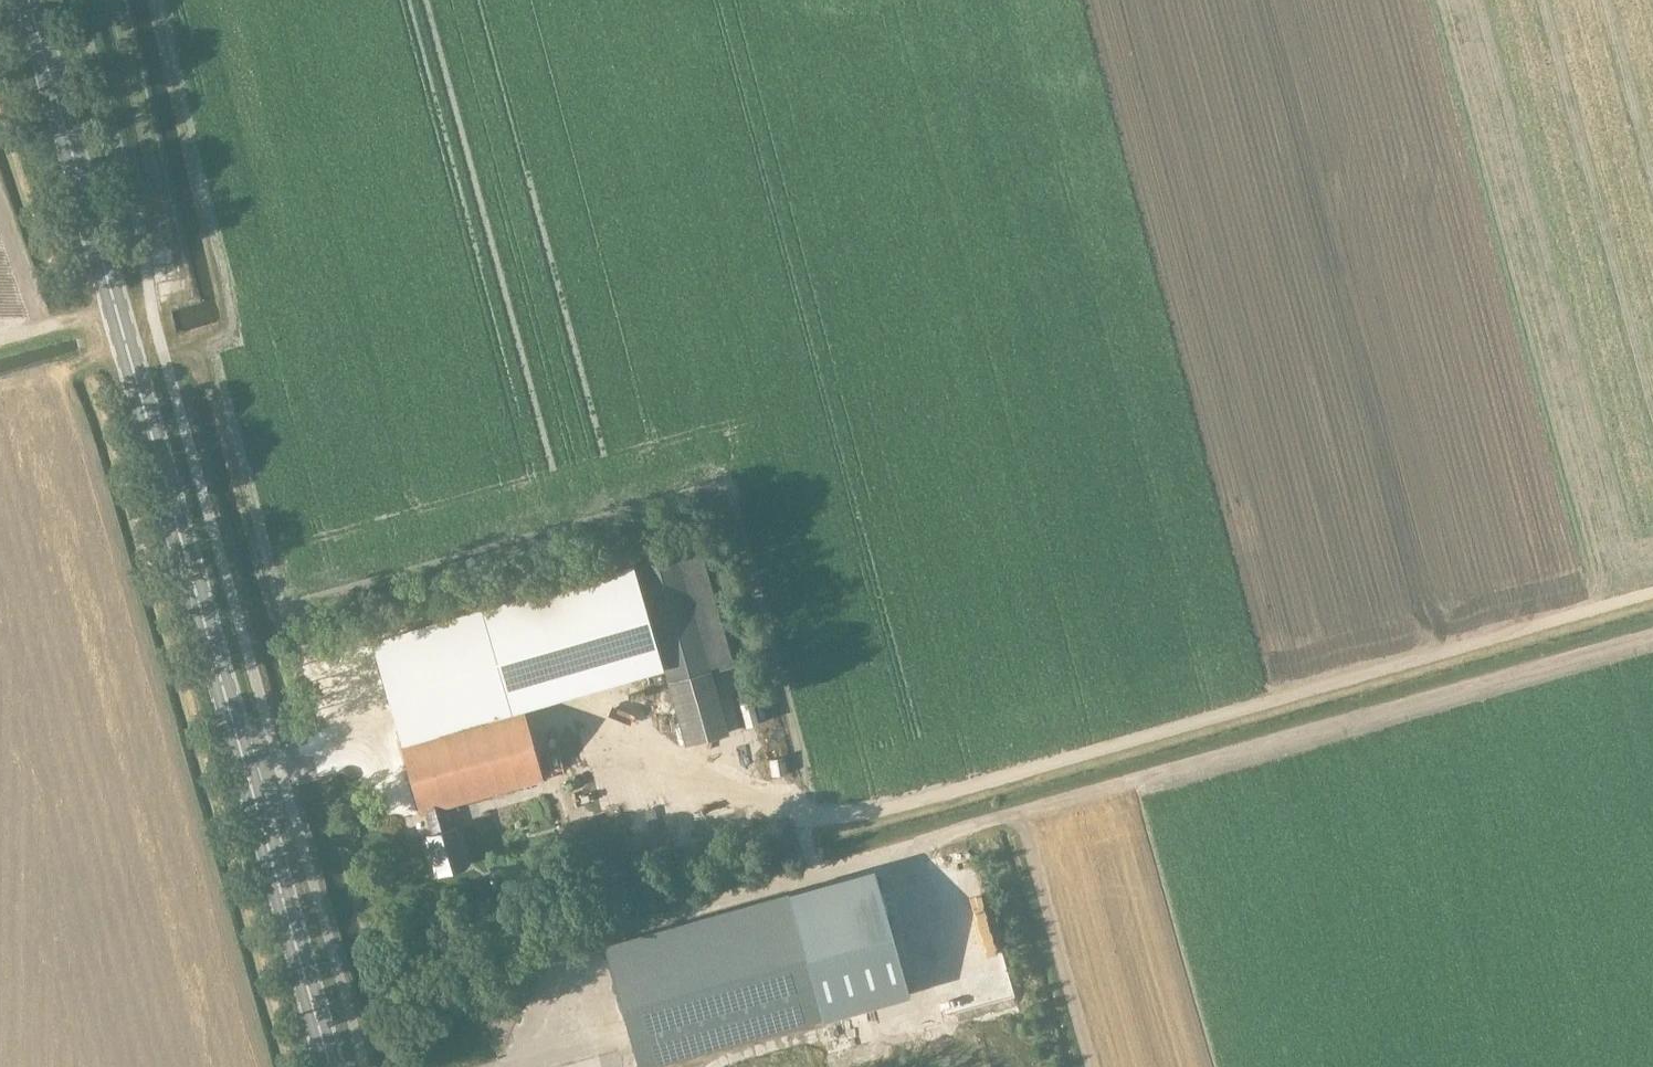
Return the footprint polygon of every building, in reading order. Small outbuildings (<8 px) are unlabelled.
[(48,318),(25,326),(29,337),(52,329),(48,318)] [(727,729),(710,672),(735,664),(699,548),(676,555),(676,553),(632,565),(685,741),(727,729)] [(660,660),(632,565),(481,609),(509,704),(660,660)] [(509,704),(481,609),(371,641),(399,738),(509,706),(509,704)] [(541,778),(520,704),(399,739),(420,813),(425,811),(431,832),(426,834),(437,872),(465,864),(454,826),(450,827),(444,806),(541,778)] [(759,734),(755,714),(743,717),(747,736),(759,734)] [(789,901),(786,893),(603,945),(637,1066),(647,1066),(822,1017),(807,967),(822,963),(804,897),(789,901)] [(957,991),(952,992),(948,964),(933,966),(938,1007),(958,1004),(957,991)] [(436,1064),(434,1057),(423,1060),(425,1066),(426,1066),(436,1064)]
